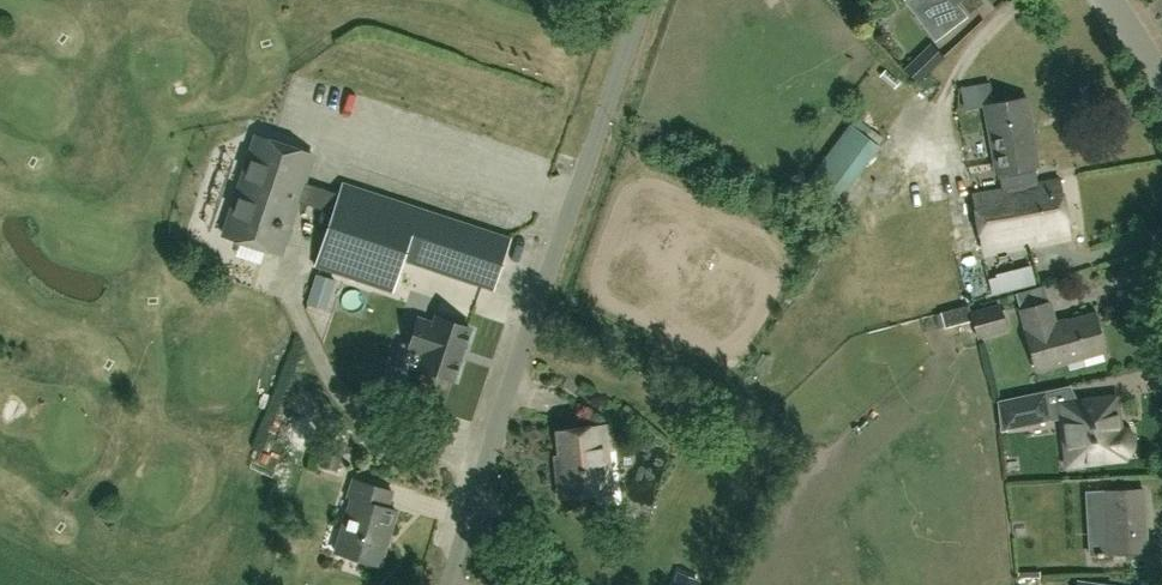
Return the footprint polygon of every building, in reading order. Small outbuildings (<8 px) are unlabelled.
[(925,2),(937,19),(943,15),(951,26),(964,17),(953,2),(956,0),(927,0),(925,2)] [(931,42),(910,62),(903,69),(916,82),(917,83),(924,76),(944,56),(931,42)] [(1002,188),(1036,182),(1033,167),(1038,166),(1032,131),(1029,131),(1023,99),(985,106),(997,173),(999,173),(1002,188)] [(849,125),(805,184),(834,206),(878,147),(849,125)] [(259,138),(226,238),(281,256),(297,207),(333,219),(317,268),(395,294),(405,261),(495,291),(512,240),(345,185),(340,200),(303,188),(314,156),(259,138)] [(981,247),(1069,231),(1060,177),(1036,182),(1002,188),(971,193),(981,247)] [(313,303),(332,309),(341,279),(322,273),(313,303)] [(1035,369),(1104,350),(1094,314),(1055,324),(1049,302),(1019,311),(1035,369)] [(968,304),(940,311),(941,312),(945,326),(945,327),(972,319),(977,338),(1007,330),(1000,303),(970,310),(968,304)] [(403,342),(395,364),(417,372),(418,368),(452,380),(470,329),(436,317),(434,324),(419,319),(410,345),(403,342)] [(1050,418),(1044,390),(998,400),(1000,429),(1050,418)] [(1077,401),(1059,403),(1061,422),(1063,437),(1066,465),(1083,463),(1123,458),(1123,455),(1129,453),(1129,452),(1132,448),(1133,443),(1132,438),(1130,433),(1126,429),(1120,428),(1117,429),(1115,415),(1118,415),(1116,396),(1077,401)] [(600,449),(609,448),(607,425),(557,430),(561,469),(556,470),(559,496),(605,491),(600,449)] [(340,552),(383,566),(400,511),(389,507),(394,491),(356,479),(351,496),(357,498),(340,552)] [(1142,489),(1083,492),(1084,506),(1087,554),(1113,553),(1131,552),(1137,551),(1146,551),(1145,535),(1142,489)] [(672,584),(697,584),(700,578),(677,570),(672,584)]
